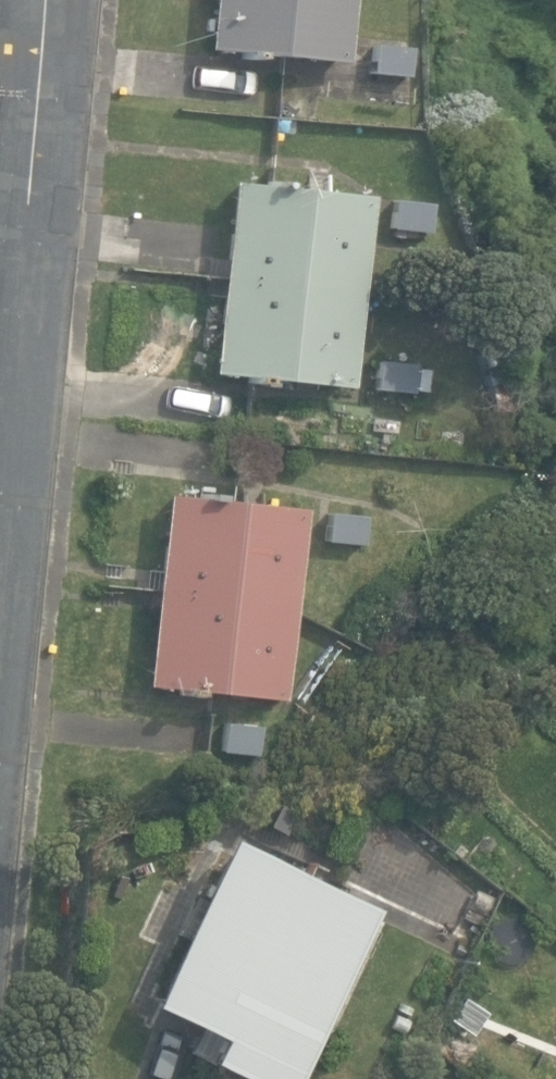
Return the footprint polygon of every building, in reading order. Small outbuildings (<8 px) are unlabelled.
[(346,62),(351,0),(213,0),(208,50),(346,62)] [(369,73),(407,76),(409,47),(371,44),(369,73)] [(210,374),(349,389),(369,195),(231,180),(210,374)] [(391,228),(428,232),(431,203),(394,199),(391,228)] [(375,388),(411,392),(414,362),(378,359),(375,388)] [(145,686),(282,700),(302,507),(165,493),(145,686)] [(325,541),(361,544),(364,515),(327,512),(325,541)] [(223,751),(259,755),(263,725),(226,721),(223,751)] [(269,827),(286,835),(297,812),(280,804),(269,827)] [(246,1078),(295,1078),(375,908),(225,838),(147,1005),(218,1038),(207,1061),(246,1078)] [(443,1023),(464,1040),(489,1009),(468,992),(443,1023)]
